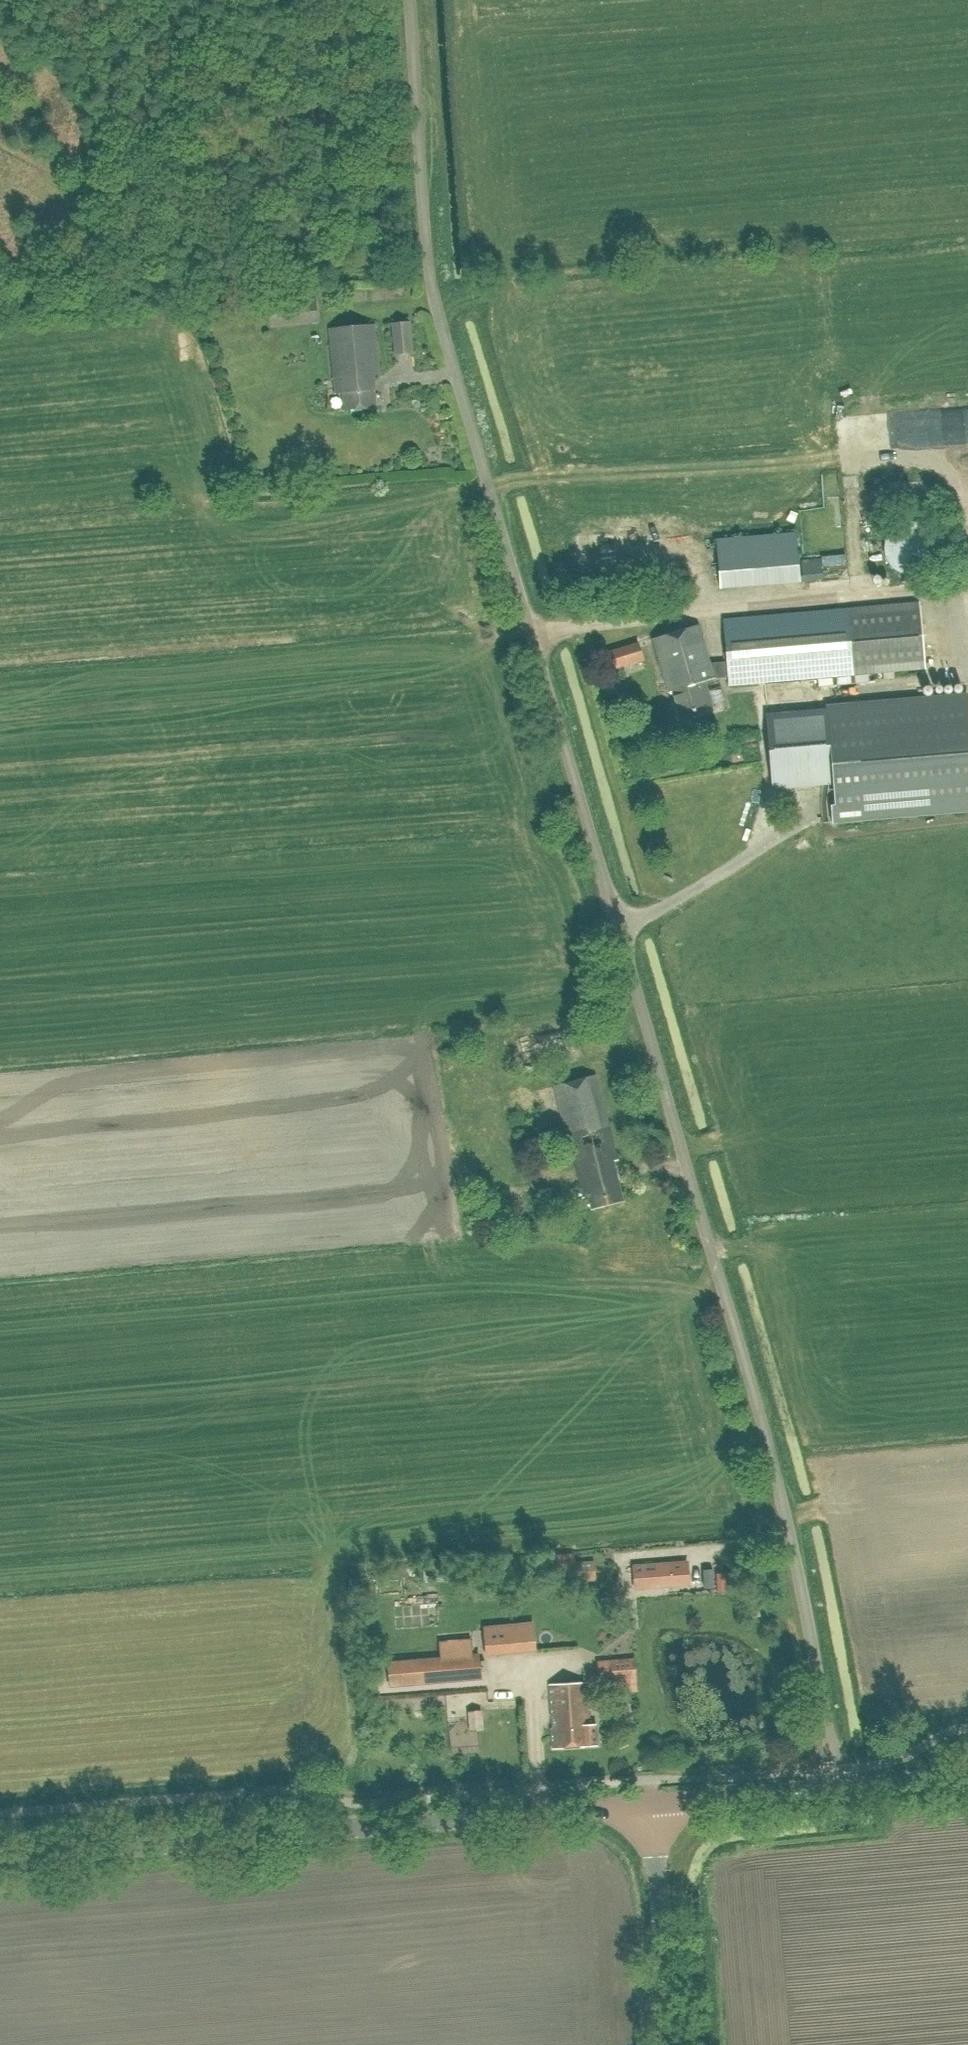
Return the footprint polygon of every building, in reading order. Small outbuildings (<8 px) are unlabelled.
[(395,355),(412,354),(410,321),(392,323),(395,355)] [(329,330),(336,394),(342,393),(344,411),(375,408),(372,377),(378,377),(373,325),(329,330)] [(935,556),(937,544),(932,533),(923,524),(911,521),(899,524),(891,529),(888,534),(885,544),(886,557),(892,566),(905,573),(916,573),(928,567),(935,556)] [(719,588),(800,581),(795,532),(715,538),(719,588)] [(920,603),(723,619),(728,674),(729,684),(925,668),(920,603)] [(694,626),(648,639),(663,693),(673,691),(679,715),(711,706),(704,682),(710,680),(694,626)] [(767,718),(773,787),(833,782),(835,805),(830,805),(831,822),(836,822),(861,820),(861,817),(967,808),(967,696),(826,708),(827,713),(767,718)] [(748,743),(748,757),(762,756),(762,742),(748,743)] [(617,1159),(595,1075),(553,1086),(583,1196),(588,1195),(591,1208),(623,1199),(613,1160),(617,1159)] [(557,1558),(557,1564),(555,1564),(557,1582),(595,1580),(594,1562),(573,1563),(572,1557),(557,1558)] [(636,1586),(687,1582),(685,1561),(634,1565),(636,1586)] [(493,1579),(494,1589),(502,1589),(501,1579),(493,1579)] [(758,1608),(750,1609),(751,1616),(760,1615),(758,1608)] [(537,1650),(535,1624),(496,1625),(497,1652),(537,1650)] [(492,1628),(481,1629),(484,1656),(495,1654),(492,1628)] [(444,1678),(480,1675),(479,1655),(443,1658),(444,1678)] [(388,1683),(444,1678),(443,1658),(387,1663),(388,1683)] [(636,1674),(635,1658),(611,1660),(612,1676),(636,1674)] [(596,1743),(595,1723),(589,1723),(587,1683),(549,1685),(551,1715),(552,1715),(553,1727),(551,1727),(552,1746),(596,1743)]
